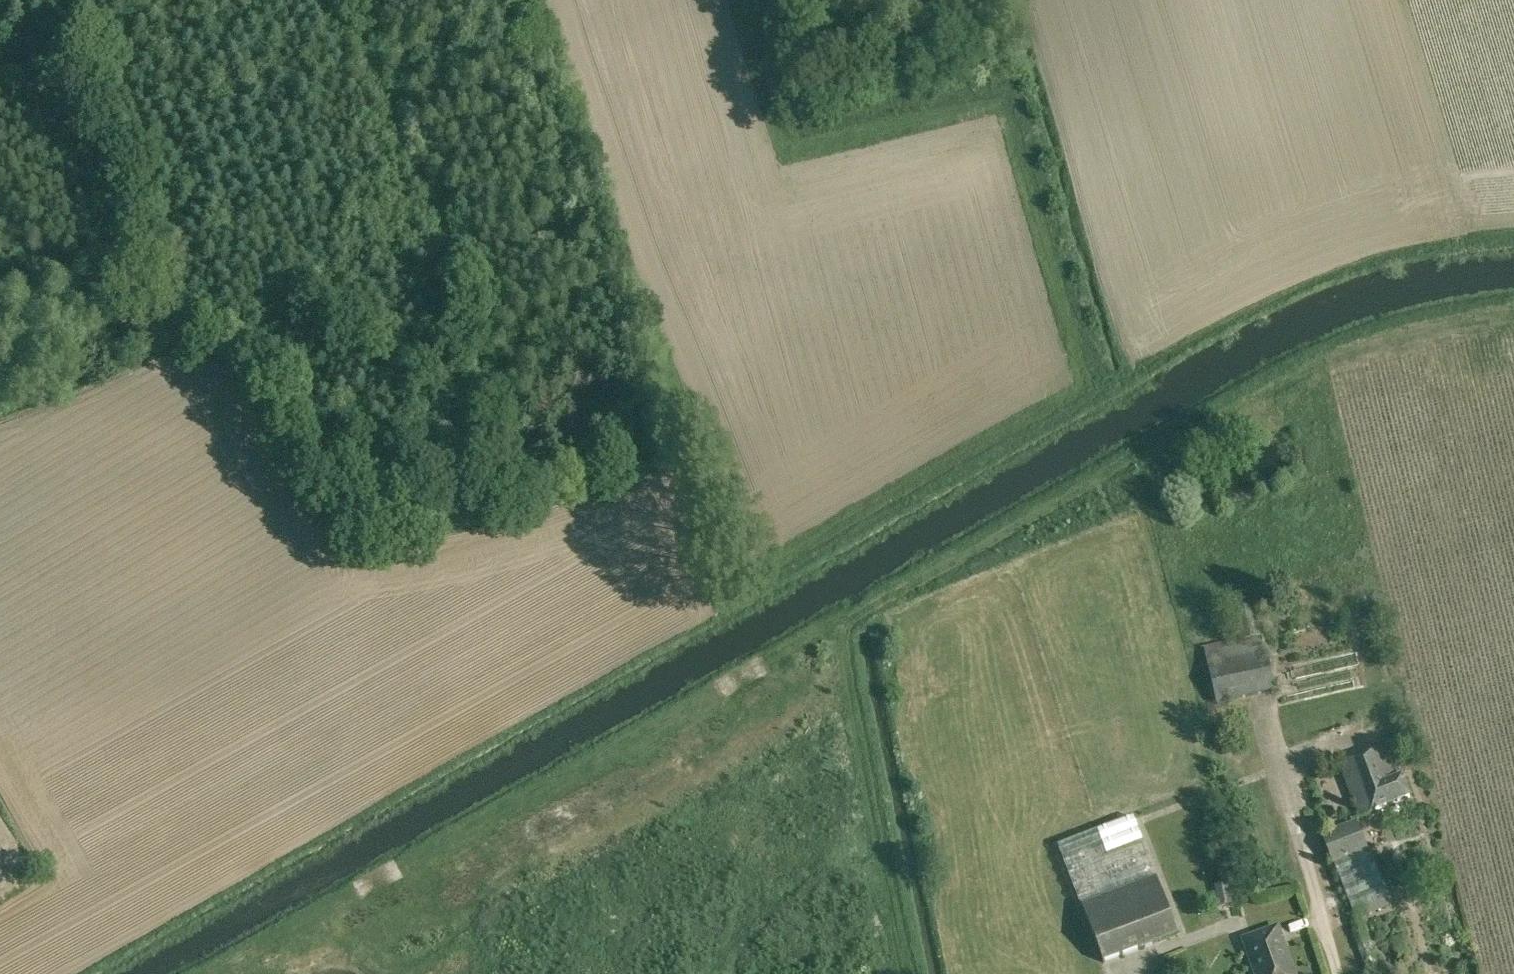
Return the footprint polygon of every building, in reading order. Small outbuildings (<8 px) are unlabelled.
[(1266,605),(1233,613),(1239,640),(1261,635),(1266,653),(1273,652),(1270,639),(1274,638),(1266,605)] [(1205,648),(1217,705),(1276,692),(1266,653),(1261,635),(1239,640),(1205,648)] [(1410,797),(1391,747),(1341,766),(1360,816),(1410,797)] [(1133,819),(1059,846),(1082,906),(1155,878),(1133,819)] [(1322,834),(1354,913),(1387,899),(1355,821),(1322,834)] [(1103,962),(1176,934),(1155,878),(1082,906),(1103,962)] [(1216,885),(1220,907),(1232,904),(1228,882),(1216,885)] [(1258,973),(1296,973),(1279,928),(1245,940),(1258,973)] [(1363,930),(1354,933),(1359,948),(1368,945),(1363,930)]
